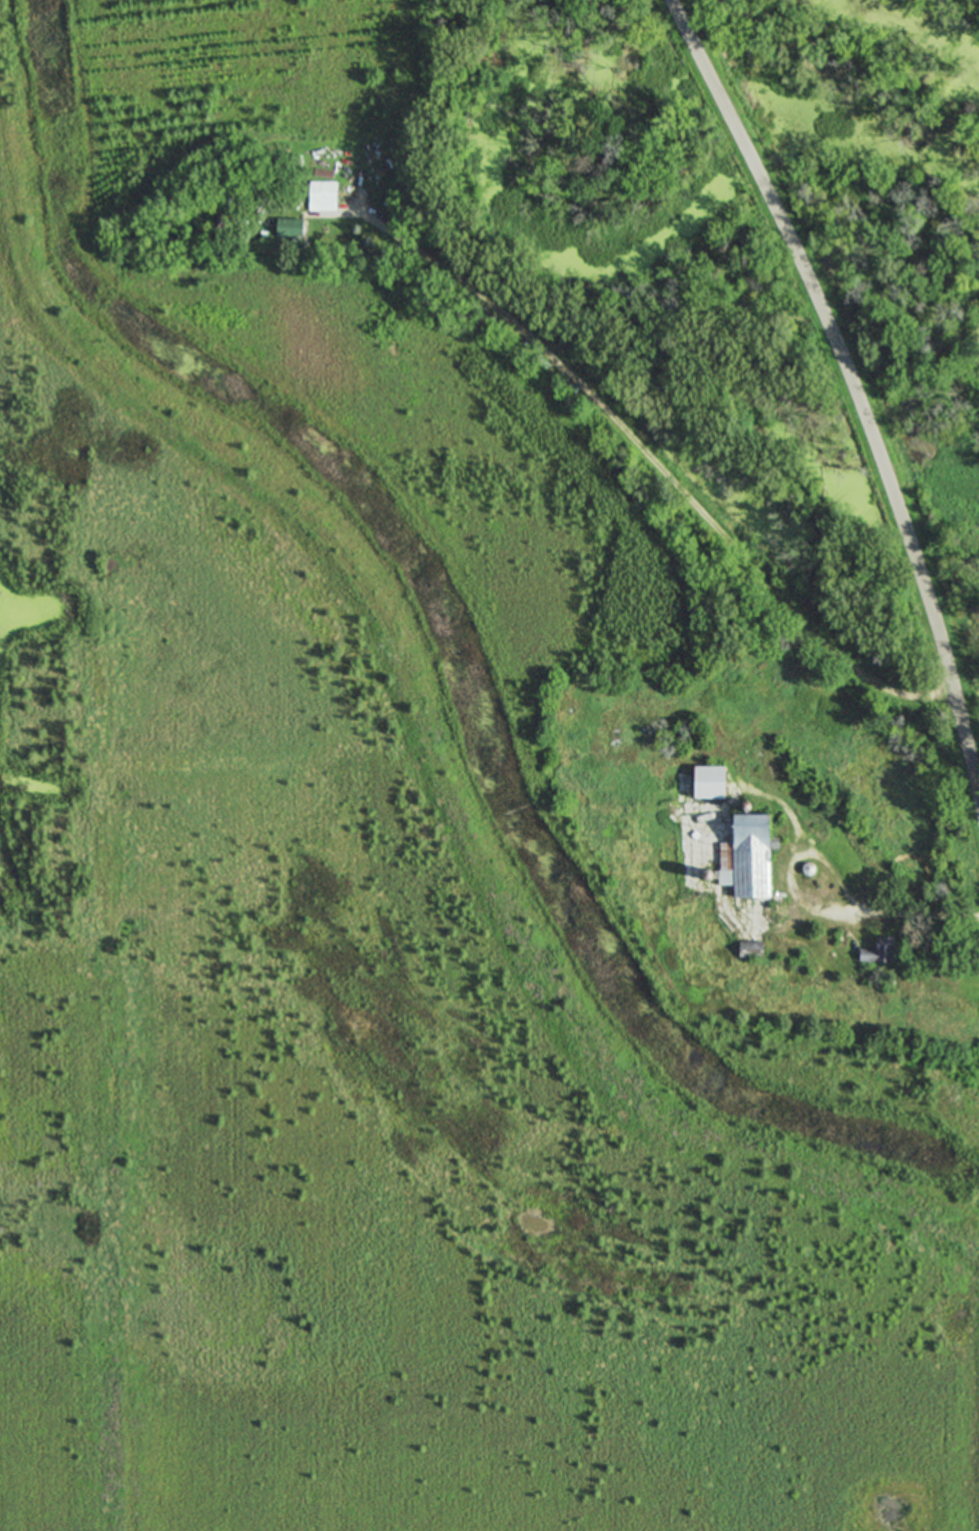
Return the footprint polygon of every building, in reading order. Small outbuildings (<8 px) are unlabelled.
[(308,201),(333,201),(333,183),(308,183),(308,201)] [(299,246),(301,220),(279,217),(277,232),(291,233),(290,245),(299,246)] [(722,795),(722,768),(696,768),(696,795),(722,795)] [(769,893),(736,894),(736,813),(769,813),(769,893)] [(862,961),(892,961),(892,938),(877,938),(877,946),(862,946),(862,961)] [(760,942),(760,952),(742,951),(743,942),(760,942)]
